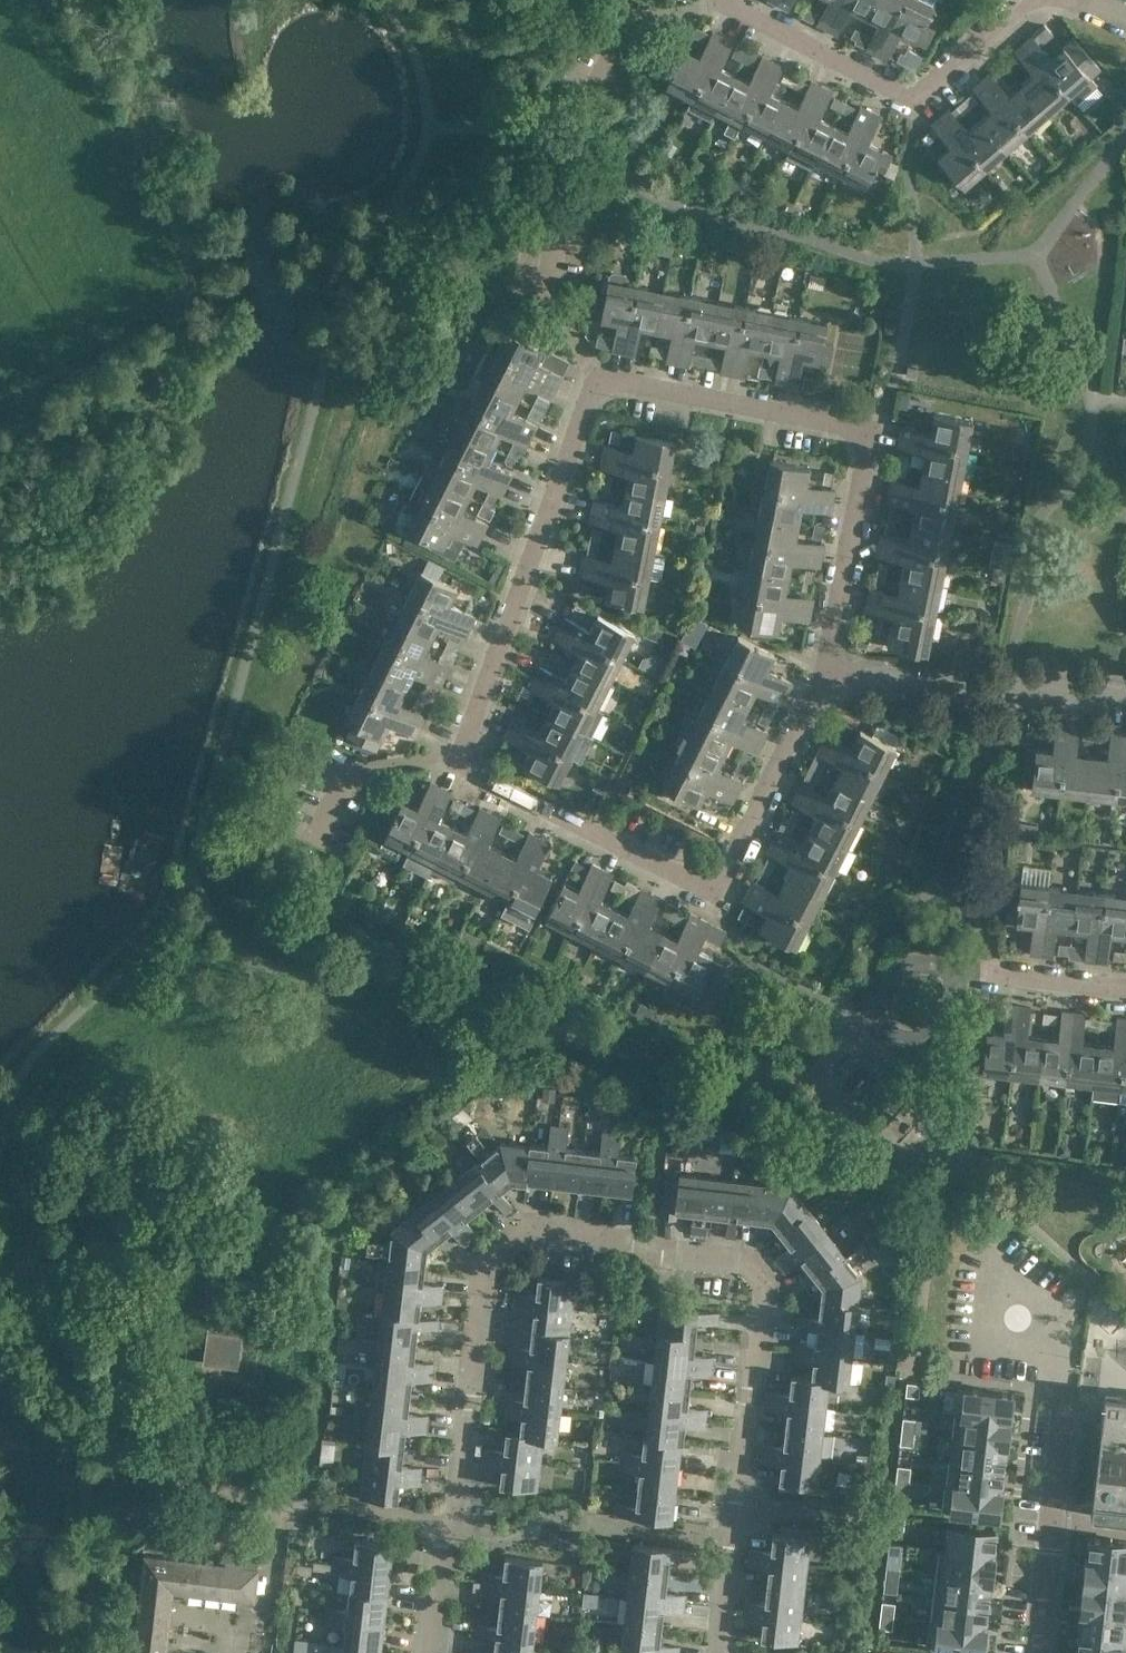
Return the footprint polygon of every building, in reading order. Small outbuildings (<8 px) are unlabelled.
[(780,5),(790,10),(795,0),(782,0),(780,5)] [(819,20),(817,24),(829,30),(844,0),(830,0),(824,13),(823,12),(819,20)] [(829,30),(838,34),(844,22),(851,8),(867,16),(875,0),(844,0),(829,30)] [(867,16),(881,23),(873,38),(872,37),(866,49),(878,55),(906,0),(875,0),(867,16)] [(889,55),(893,47),(900,33),(914,40),(915,41),(916,41),(926,46),(934,29),(924,24),(934,5),(932,4),(931,7),(917,0),(906,0),(878,55),(887,59),(889,55)] [(703,40),(707,32),(697,27),(693,35),(703,40)] [(683,93),(693,99),(725,36),(714,31),(708,43),(709,43),(701,58),(686,50),(669,83),(684,90),(683,93)] [(1076,85),(1089,74),(1064,46),(1051,58),(1040,45),(1041,45),(1032,35),(1024,42),(1069,95),(1078,87),(1076,85)] [(725,36),(693,99),(688,109),(712,120),(718,108),(735,75),(721,68),(728,53),(729,53),(735,41),(725,36)] [(1061,102),(1069,95),(1024,42),(1014,51),(1024,61),(1035,73),(1023,84),(1046,111),(1059,100),(1061,102)] [(901,61),(915,68),(922,55),(908,48),(901,61)] [(736,137),(743,124),(774,61),(762,55),(756,67),(757,68),(750,82),(735,75),(718,108),(733,115),(725,132),(736,137)] [(783,66),(774,61),(743,124),(752,128),(753,125),(768,133),(784,99),(770,92),(777,78),(783,66)] [(791,85),(795,77),(786,72),(782,80),(791,85)] [(983,80),(1027,131),(1037,123),(1034,121),(1046,111),(1023,84),(1010,95),(999,83),(1000,82),(991,72),(983,80)] [(781,143),(791,148),(793,149),(824,86),(812,80),(806,91),(807,91),(799,107),(784,99),(768,133),(782,140),(781,143)] [(1019,139),(1027,131),(983,80),(974,87),(982,97),(983,97),(993,109),(981,120),(1004,147),(1017,136),(1019,139)] [(818,158),(835,125),(819,116),(826,102),(826,103),(832,91),(824,86),(793,149),(791,148),(787,156),(812,168),(817,157),(818,158)] [(970,107),(964,101),(956,108),(961,115),(970,107)] [(831,167),(842,173),(874,111),(861,105),(855,116),(856,117),(848,131),(835,125),(818,158),(832,165),(831,167)] [(993,157),(1004,147),(981,120),(968,131),(957,118),(958,118),(949,108),(941,115),(985,168),(995,160),(993,157)] [(882,116),(874,111),(842,173),(852,178),(853,175),(868,182),(876,166),(885,171),(894,154),(868,142),(876,127),(876,128),(882,116)] [(985,168),(941,115),(931,124),(940,134),(941,133),(952,145),(939,157),(962,184),(976,172),(978,174),(985,168)] [(922,137),(928,144),(937,137),(931,130),(922,137)] [(624,353),(638,285),(630,283),(631,276),(628,272),(616,269),(611,273),(610,279),(604,278),(603,287),(608,288),(602,319),(619,322),(616,338),(599,335),(597,344),(613,347),(612,351),(624,353)] [(648,287),(638,285),(624,353),(636,355),(638,343),(637,343),(641,326),(658,329),(665,293),(648,290),(648,287)] [(667,361),(679,363),(692,296),(680,293),(680,296),(665,293),(658,329),(673,332),(670,348),(669,348),(667,361)] [(719,301),(692,296),(679,363),(691,366),(693,353),(692,353),(695,337),(711,340),(718,304),(719,301)] [(733,374),(746,306),(734,304),(734,307),(718,304),(711,340),(728,343),(725,358),(724,358),(721,372),(733,374)] [(757,308),(746,306),(733,374),(744,376),(746,364),(749,347),(765,351),(773,311),(772,311),(770,307),(761,306),(757,308)] [(775,382),(787,385),(801,317),(789,315),(786,311),(778,309),(774,312),(773,311),(765,351),(781,354),(778,370),(777,370),(776,379),(775,382)] [(811,319),(801,317),(787,385),(798,387),(800,374),(803,358),(818,361),(820,361),(830,363),(834,345),(823,343),(828,322),(811,319)] [(486,348),(486,349),(557,386),(558,384),(563,375),(559,374),(550,369),(550,370),(537,363),(545,347),(540,345),(544,337),(538,334),(523,326),(517,324),(513,331),(498,324),(486,348)] [(474,374),(473,374),(487,381),(487,380),(519,397),(519,396),(526,382),(540,389),(540,390),(548,394),(552,396),(557,386),(486,349),(474,374)] [(693,353),(691,362),(704,365),(706,356),(693,353)] [(708,356),(707,365),(717,367),(719,358),(708,356)] [(762,365),(760,375),(771,378),(773,368),(762,365)] [(917,367),(909,365),(907,375),(915,376),(917,367)] [(802,388),(803,388),(814,390),(816,378),(805,376),(802,388)] [(472,403),(471,404),(532,435),(533,434),(538,425),(534,423),(526,419),(525,420),(511,412),(519,397),(487,380),(487,381),(479,395),(477,394),(472,403)] [(538,395),(533,405),(541,409),(545,411),(550,400),(546,399),(538,395)] [(459,428),(459,429),(494,447),(495,445),(502,432),(515,439),(515,440),(527,446),(532,435),(471,404),(466,414),(469,416),(462,429),(459,428)] [(533,405),(528,415),(536,419),(540,421),(545,411),(541,409),(533,405)] [(902,424),(900,435),(968,449),(970,438),(967,437),(970,421),(934,414),(931,430),(915,427),(915,426),(902,424)] [(447,452),(446,454),(508,484),(509,483),(513,474),(509,472),(501,468),(487,461),(494,447),(459,429),(451,443),(447,452)] [(612,430),(610,439),(610,441),(619,442),(621,432),(612,430)] [(604,444),(602,455),(670,468),(672,458),(669,457),(672,441),(636,434),(633,450),(617,447),(604,444)] [(968,449),(900,435),(898,447),(911,450),(911,449),(926,452),(923,468),(960,475),(963,459),(966,460),(968,449)] [(513,443),(508,454),(516,458),(520,460),(525,450),(513,443)] [(901,452),(898,463),(908,465),(910,454),(901,452)] [(437,478),(436,480),(469,496),(469,495),(476,481),(491,488),(490,489),(498,493),(502,495),(508,484),(446,454),(441,464),(444,465),(437,478)] [(508,454),(505,459),(506,463),(512,466),(516,458),(508,454)] [(668,480),(670,468),(602,455),(600,468),(613,470),(613,469),(629,472),(626,487),(661,494),(664,479),(668,480)] [(765,487),(833,500),(835,489),(823,487),(807,484),(810,467),(774,460),(771,477),(767,476),(765,487)] [(908,465),(898,463),(896,475),(906,476),(908,465)] [(891,478),(889,490),(957,503),(959,492),(956,492),(960,475),(923,468),(920,484),(905,482),(905,481),(891,478)] [(832,484),(832,483),(834,472),(826,471),(823,482),(832,484)] [(422,473),(410,498),(413,500),(421,503),(482,534),(483,532),(488,523),(484,521),(475,517),(461,510),(469,496),(436,480),(422,473)] [(594,499),(592,509),(660,522),(661,513),(658,512),(661,494),(626,487),(623,505),(607,502),(607,501),(594,499)] [(831,512),(833,500),(765,487),(763,498),(766,499),(763,515),(799,522),(802,506),(818,509),(818,510),(831,512)] [(957,503),(889,490),(887,502),(900,504),(900,503),(916,506),(913,523),(949,530),(952,514),(955,515),(957,503)] [(488,493),(484,502),(492,506),(496,497),(488,493)] [(484,502),(479,512),(490,518),(495,507),(492,506),(484,502)] [(408,529),(405,535),(454,559),(462,543),(456,540),(459,536),(465,539),(473,543),(477,545),(482,534),(421,503),(416,514),(408,529)] [(891,507),(888,517),(897,519),(899,508),(891,507)] [(657,534),(660,522),(592,509),(590,522),(602,524),(602,523),(618,526),(615,542),(652,549),(654,534),(657,534)] [(757,528),(754,541),(823,554),(825,544),(813,541),(813,542),(796,539),(799,522),(763,515),(760,528),(757,528)] [(897,519),(888,517),(886,529),(895,530),(897,519)] [(881,533),(879,544),(957,559),(947,557),(949,547),(946,546),(949,530),(913,523),(910,539),(894,536),(894,535),(881,533)] [(824,528),(815,526),(813,537),(822,538),(824,528)] [(1017,530),(1003,527),(1001,537),(1015,540),(1017,530)] [(599,540),(591,539),(589,549),(597,551),(599,540)] [(998,567),(1006,568),(1010,543),(992,540),(988,565),(994,566),(998,567)] [(752,569),(789,576),(792,560),(809,564),(809,565),(821,567),(823,554),(754,541),(749,568),(752,569)] [(582,563),(650,576),(661,578),(666,552),(652,549),(615,542),(612,559),(596,556),(596,555),(584,553),(582,563)] [(939,584),(942,568),(955,570),(957,559),(879,544),(877,556),(890,558),(906,561),(903,577),(939,584)] [(880,560),(878,572),(887,574),(889,562),(880,560)] [(650,576),(582,563),(580,577),(593,579),(593,578),(608,581),(605,599),(641,606),(644,588),(647,589),(650,576)] [(1003,581),(1006,568),(998,567),(994,566),(993,573),(997,580),(1003,581)] [(789,576),(752,569),(749,586),(746,585),(744,595),(812,608),(814,598),(802,595),(801,596),(785,593),(789,576)] [(807,569),(805,580),(813,582),(816,571),(807,569)] [(410,594),(409,596),(471,626),(471,625),(476,616),(472,614),(465,610),(464,611),(450,604),(458,588),(425,572),(417,587),(414,586),(410,594)] [(887,574),(878,572),(875,583),(884,584),(887,574)] [(871,586),(869,598),(937,612),(939,601),(936,600),(939,584),(903,577),(900,593),(885,590),(885,589),(871,586)] [(811,593),(813,582),(805,580),(803,591),(811,593)] [(810,621),(812,608),(744,595),(741,608),(744,608),(741,624),(778,631),(781,615),(797,618),(810,621)] [(400,620),(399,622),(432,638),(432,636),(439,623),(454,630),(453,631),(462,635),(465,637),(471,626),(409,596),(404,606),(407,607),(400,620)] [(894,614),(888,645),(928,653),(930,639),(931,639),(931,638),(929,638),(932,621),(935,622),(937,612),(869,598),(866,610),(879,612),(879,611),(894,614)] [(560,626),(622,658),(627,648),(630,647),(636,636),(634,633),(599,615),(591,631),(576,623),(565,617),(560,626)] [(878,617),(869,615),(867,627),(876,629),(878,617)] [(385,643),(385,645),(446,676),(447,675),(451,666),(440,660),(439,660),(424,653),(432,638),(399,622),(392,636),(390,635),(385,643)] [(647,624),(643,635),(659,640),(663,629),(647,624)] [(574,663),(607,680),(614,667),(617,668),(622,658),(560,626),(555,638),(565,643),(580,650),(574,663)] [(727,660),(789,691),(794,682),(782,676),(767,669),(775,654),(742,637),(734,653),(732,651),(727,660)] [(373,669),(372,669),(407,687),(407,686),(414,672),(429,680),(437,684),(441,686),(446,676),(385,645),(380,655),(373,669)] [(440,660),(451,666),(458,652),(455,650),(446,646),(440,660)] [(724,673),(717,686),(750,703),(757,689),(772,696),(772,697),(783,703),(789,691),(727,660),(721,671),(724,673)] [(541,667),(536,675),(598,706),(602,698),(599,696),(607,680),(574,663),(565,680),(551,672),(541,667)] [(360,693),(421,725),(422,724),(426,715),(423,713),(414,708),(414,709),(399,702),(407,687),(372,669),(365,684),(360,693)] [(598,706),(536,675),(530,688),(542,694),(542,693),(556,700),(549,713),(582,730),(589,716),(592,718),(598,706)] [(427,685),(422,694),(434,700),(439,691),(427,685)] [(750,703),(717,686),(709,702),(706,701),(702,710),(763,741),(768,731),(757,725),(756,726),(742,718),(750,703)] [(360,693),(347,719),(354,723),(348,734),(377,749),(390,722),(405,729),(404,730),(416,735),(421,725),(360,693)] [(769,701),(764,711),(772,715),(777,705),(769,701)] [(699,722),(692,736),(724,753),(731,739),(746,746),(746,747),(758,753),(763,741),(702,710),(696,721),(699,722)] [(515,715),(511,724),(573,756),(578,747),(574,745),(582,730),(549,713),(541,729),(527,722),(528,721),(515,715)] [(846,723),(838,719),(833,729),(841,733),(846,723)] [(1069,723),(1057,721),(1055,735),(1056,735),(1054,751),(1038,749),(1038,748),(1037,748),(1037,749),(1026,747),(1024,770),(1028,771),(1027,779),(1027,787),(1032,787),(1032,788),(1034,789),(1034,786),(1049,788),(1049,791),(1061,792),(1069,723)] [(1079,737),(1080,728),(1080,724),(1069,723),(1061,792),(1072,793),(1072,790),(1089,792),(1093,755),(1076,753),(1078,737),(1079,737)] [(573,756),(511,724),(505,737),(517,743),(517,742),(531,749),(523,765),(557,782),(565,766),(567,767),(573,756)] [(1103,797),(1116,798),(1124,730),(1111,728),(1109,740),(1110,741),(1108,757),(1093,755),(1089,792),(1104,794),(1103,797)] [(828,731),(823,741),(885,773),(889,763),(886,762),(894,746),(862,730),(854,745),(838,737),(839,737),(828,731)] [(1105,731),(1095,730),(1094,739),(1104,740),(1105,731)] [(1124,730),(1116,798),(1125,800),(1125,730),(1124,730)] [(716,768),(724,753),(692,736),(689,735),(676,760),(738,791),(743,781),(732,775),(731,776),(716,768)] [(885,773),(823,741),(817,752),(828,758),(829,757),(843,765),(836,779),(869,796),(876,782),(879,784),(885,773)] [(815,756),(810,766),(821,772),(826,762),(815,756)] [(733,802),(738,791),(676,760),(671,770),(674,771),(666,787),(699,803),(707,788),(722,795),(721,796),(733,802)] [(750,767),(746,766),(738,761),(733,771),(745,777),(750,767)] [(810,766),(805,775),(817,781),(821,772),(810,766)] [(620,779),(619,778),(615,785),(628,792),(632,784),(625,781),(620,779)] [(803,781),(798,790),(860,821),(864,813),(861,811),(869,796),(836,779),(828,795),(813,787),(814,787),(803,781)] [(411,849),(442,786),(431,781),(425,793),(418,808),(404,801),(404,800),(393,795),(385,812),(390,814),(383,828),(387,831),(380,846),(398,855),(403,845),(411,849)] [(436,861),(437,858),(453,825),(438,818),(446,803),(446,804),(452,792),(442,786),(411,849),(418,852),(413,862),(430,870),(435,861),(436,861)] [(854,833),(860,821),(798,790),(792,802),(804,808),(804,807),(819,815),(811,829),(844,845),(851,831),(854,833)] [(464,803),(460,811),(471,816),(475,808),(464,803)] [(437,858),(438,859),(451,865),(449,868),(460,873),(491,811),(480,806),(474,818),(475,818),(467,833),(453,825),(437,858)] [(486,883),(487,884),(504,851),(488,843),(495,828),(501,817),(491,811),(460,873),(469,878),(471,876),(485,883),(484,885),(485,886),(486,883)] [(792,833),(797,822),(788,817),(785,815),(779,826),(792,833)] [(777,830),(773,840),(834,871),(847,847),(844,845),(811,829),(804,844),(789,837),(789,836),(777,830)] [(499,893),(509,898),(540,836),(530,831),(524,843),(517,857),(504,851),(487,884),(500,890),(499,893)] [(534,908),(533,910),(534,911),(552,875),(551,874),(551,875),(537,868),(544,853),(545,853),(551,841),(540,836),(509,898),(519,903),(520,900),(534,908)] [(834,871),(773,840),(767,851),(778,857),(778,856),(793,864),(786,878),(819,895),(826,881),(829,882),(834,871)] [(561,925),(573,931),(604,870),(592,864),(585,876),(586,877),(579,890),(563,882),(547,915),(562,922),(561,925)] [(583,933),(599,941),(616,908),(600,900),(607,885),(608,886),(613,875),(604,870),(573,931),(581,935),(583,933)] [(752,879),(747,889),(810,921),(815,911),(812,909),(819,895),(786,878),(779,893),(764,886),(764,885),(752,879)] [(631,898),(637,886),(627,881),(625,885),(621,893),(631,898)] [(1030,953),(1043,955),(1051,886),(1011,881),(1006,920),(1017,922),(1034,925),(1032,940),(1030,953)] [(1060,887),(1051,886),(1043,955),(1054,956),(1055,941),(1057,926),(1074,928),(1078,892),(1060,890),(1060,887)] [(611,950),(622,956),(654,895),(641,888),(635,901),(636,901),(629,915),(616,908),(599,941),(612,947),(611,950)] [(810,921),(747,889),(742,900),(745,902),(738,916),(747,921),(754,905),(769,913),(761,928),(794,945),(801,930),(804,931),(810,921)] [(1085,960),(1097,961),(1106,892),(1093,890),(1092,894),(1078,892),(1074,928),(1089,930),(1087,947),(1085,960)] [(1106,892),(1097,961),(1108,963),(1110,949),(1109,949),(1111,933),(1125,935),(1125,898),(1115,896),(1116,893),(1106,892)] [(649,965),(665,933),(649,924),(656,910),(657,910),(662,899),(654,895),(622,956),(631,961),(633,957),(649,965)] [(857,900),(852,910),(859,914),(864,904),(857,900)] [(672,917),(676,910),(665,904),(661,912),(672,917)] [(663,985),(669,988),(704,919),(691,913),(678,906),(676,910),(672,917),(686,924),(678,939),(665,933),(649,965),(661,972),(660,975),(666,978),(663,985)] [(706,935),(712,923),(704,919),(669,988),(670,988),(674,982),(679,984),(680,981),(696,989),(694,992),(696,992),(701,982),(722,993),(734,969),(713,959),(714,956),(712,956),(698,949),(704,937),(705,937),(706,935)] [(717,925),(711,937),(720,942),(723,937),(726,931),(726,930),(720,927),(717,925)] [(1071,953),(1080,955),(1081,946),(1071,945),(1071,953)] [(1008,1004),(1007,1008),(1006,1016),(1007,1017),(1005,1033),(988,1031),(983,1071),(984,1071),(985,1068),(1001,1069),(1000,1073),(1011,1074),(1020,1005),(1008,1004)] [(1011,1074),(1012,1074),(1023,1075),(1023,1072),(1038,1074),(1038,1077),(1039,1077),(1044,1037),(1028,1036),(1030,1021),(1035,1021),(1036,1011),(1032,1011),(1032,1007),(1020,1005),(1011,1074)] [(1039,1077),(1066,1080),(1075,1011),(1063,1010),(1062,1024),(1063,1024),(1061,1039),(1044,1037),(1039,1077)] [(1078,1078),(1093,1080),(1095,1080),(1099,1044),(1082,1042),(1084,1027),(1085,1027),(1086,1013),(1075,1011),(1066,1080),(1077,1082),(1078,1078)] [(1095,1080),(1093,1080),(1093,1083),(1094,1083),(1092,1097),(1119,1100),(1121,1087),(1125,1051),(1125,1018),(1118,1017),(1116,1031),(1117,1031),(1115,1046),(1099,1044),(1095,1080)] [(1091,1028),(1100,1029),(1101,1019),(1092,1018),(1091,1028)] [(1111,1020),(1101,1019),(1100,1029),(1110,1030),(1111,1020)] [(528,1181),(555,1184),(562,1127),(553,1126),(551,1146),(533,1144),(532,1146),(528,1181)] [(555,1184),(581,1187),(585,1150),(568,1148),(570,1128),(562,1127),(555,1184)] [(581,1187),(607,1190),(613,1133),(605,1132),(602,1152),(585,1150),(581,1187)] [(613,1133),(607,1190),(634,1193),(638,1156),(620,1154),(622,1134),(613,1133)] [(512,1182),(503,1142),(491,1152),(478,1135),(469,1141),(482,1158),(474,1164),(510,1209),(513,1206),(501,1191),(512,1182)] [(528,1181),(532,1146),(503,1142),(512,1182),(527,1183),(527,1181),(528,1181)] [(1071,1144),(1060,1143),(1059,1153),(1069,1155),(1071,1144)] [(766,1183),(759,1182),(755,1219),(772,1221),(792,1186),(778,1184),(780,1163),(769,1161),(766,1183)] [(457,1178),(480,1207),(493,1196),(506,1212),(510,1209),(474,1164),(457,1178)] [(707,1176),(681,1174),(680,1180),(668,1179),(666,1195),(678,1196),(676,1211),(694,1213),(691,1232),(701,1233),(707,1176)] [(728,1217),(729,1217),(733,1179),(707,1176),(701,1233),(710,1234),(712,1215),(728,1217)] [(466,1218),(480,1207),(457,1178),(436,1194),(472,1239),(478,1233),(466,1218)] [(759,1182),(733,1179),(729,1217),(728,1217),(726,1236),(735,1237),(737,1217),(755,1219),(759,1182)] [(772,1221),(781,1233),(811,1210),(792,1186),(772,1221)] [(436,1194),(417,1209),(440,1239),(453,1229),(465,1244),(472,1239),(436,1194)] [(428,1248),(440,1239),(417,1209),(393,1229),(428,1248)] [(825,1229),(811,1210),(781,1233),(791,1245),(775,1257),(781,1264),(825,1229)] [(390,1254),(389,1261),(426,1265),(428,1248),(393,1229),(391,1243),(370,1240),(368,1251),(390,1254)] [(801,1259),(812,1272),(841,1249),(825,1229),(781,1264),(786,1270),(801,1259)] [(846,1255),(841,1249),(812,1272),(822,1286),(821,1301),(858,1306),(861,1274),(852,1264),(870,1250),(863,1241),(846,1255)] [(386,1286),(442,1293),(443,1284),(424,1282),(426,1265),(389,1261),(386,1286)] [(516,1301),(572,1308),(575,1281),(539,1276),(537,1295),(517,1293),(516,1301)] [(386,1286),(383,1317),(438,1324),(439,1319),(420,1317),(422,1299),(441,1302),(442,1293),(386,1286)] [(340,1297),(339,1307),(348,1309),(349,1298),(340,1297)] [(572,1308),(516,1301),(515,1310),(535,1312),(533,1330),(569,1334),(572,1308)] [(798,1325),(818,1327),(855,1331),(858,1306),(821,1301),(819,1317),(799,1315),(798,1325)] [(659,1332),(696,1337),(698,1320),(718,1323),(719,1312),(662,1305),(659,1332)] [(438,1324),(383,1317),(380,1339),(416,1343),(418,1326),(438,1328),(438,1324)] [(238,1366),(245,1323),(210,1318),(203,1361),(238,1366)] [(852,1357),(855,1331),(818,1327),(816,1343),(796,1341),(795,1350),(852,1357)] [(569,1334),(533,1330),(531,1347),(511,1344),(510,1353),(566,1360),(569,1334)] [(659,1332),(656,1358),(713,1364),(714,1355),(694,1353),(696,1337),(659,1332)] [(380,1339),(377,1364),(433,1371),(434,1362),(414,1360),(416,1343),(380,1339)] [(849,1383),(852,1357),(795,1350),(794,1359),(814,1361),(812,1377),(829,1381),(849,1383)] [(563,1385),(566,1360),(510,1353),(509,1361),(528,1364),(526,1381),(563,1385)] [(713,1364),(656,1358),(653,1384),(690,1388),(692,1371),(712,1373),(713,1364)] [(433,1371),(377,1364),(374,1391),(410,1395),(412,1377),(432,1380),(433,1371)] [(826,1407),(829,1381),(812,1377),(791,1375),(789,1394),(770,1391),(769,1400),(826,1407)] [(505,1396),(504,1405),(560,1412),(563,1385),(526,1381),(524,1398),(505,1396)] [(920,1396),(921,1383),(908,1381),(906,1395),(920,1396)] [(653,1384),(650,1410),(707,1417),(708,1408),(688,1406),(690,1388),(653,1384)] [(954,1413),(956,1413),(1011,1419),(1014,1394),(983,1390),(983,1389),(973,1388),(973,1389),(957,1387),(954,1413)] [(374,1391),(371,1417),(427,1423),(428,1415),(408,1413),(410,1395),(374,1391)] [(1119,1394),(1106,1393),(1104,1406),(1091,1514),(1125,1518),(1125,1395),(1119,1394)] [(823,1433),(826,1407),(769,1400),(768,1409),(787,1411),(785,1428),(823,1433)] [(522,1416),(520,1433),(520,1435),(543,1438),(557,1440),(560,1412),(504,1405),(503,1414),(522,1416)] [(647,1435),(684,1439),(686,1423),(706,1425),(707,1417),(650,1410),(647,1435)] [(953,1437),(1006,1443),(1008,1443),(1011,1419),(956,1413),(953,1437)] [(427,1423),(371,1417),(368,1442),(404,1447),(406,1429),(426,1432),(427,1423)] [(904,1417),(902,1431),(915,1432),(917,1418),(904,1417)] [(764,1443),(763,1452),(820,1459),(823,1433),(785,1428),(783,1445),(764,1443)] [(484,1456),(540,1462),(543,1438),(520,1435),(520,1433),(506,1431),(504,1450),(485,1447),(484,1456)] [(902,1431),(901,1444),(914,1445),(915,1432),(902,1431)] [(684,1442),(684,1439),(647,1435),(645,1435),(642,1453),(622,1451),(621,1460),(678,1466),(681,1441),(684,1442)] [(953,1437),(950,1460),(1004,1466),(1004,1463),(1005,1463),(1006,1457),(1005,1457),(1006,1443),(953,1437)] [(574,1466),(586,1467),(588,1453),(589,1443),(576,1441),(574,1466)] [(368,1442),(365,1469),(421,1475),(422,1466),(402,1464),(404,1447),(368,1442)] [(820,1459),(763,1452),(762,1461),(781,1463),(779,1481),(780,1481),(779,1488),(830,1494),(831,1487),(817,1485),(820,1459)] [(540,1462),(484,1456),(483,1464),(502,1467),(500,1485),(537,1490),(540,1462)] [(675,1492),(678,1466),(621,1460),(620,1468),(641,1471),(639,1488),(675,1492)] [(948,1483),(1001,1489),(1004,1466),(950,1460),(948,1483)] [(910,1479),(912,1466),(898,1465),(897,1477),(910,1479)] [(421,1475),(365,1469),(362,1496),(397,1500),(399,1482),(420,1484),(421,1475)] [(908,1493),(910,1479),(897,1477),(895,1491),(908,1493)] [(943,1509),(1000,1515),(1003,1489),(1001,1489),(948,1483),(946,1483),(943,1509)] [(672,1519),(675,1492),(639,1488),(637,1506),(616,1504),(615,1513),(672,1519)] [(892,1514),(891,1527),(904,1529),(906,1515),(892,1514)] [(780,1527),(779,1532),(811,1536),(811,1531),(812,1528),(780,1524),(780,1527)] [(996,1530),(951,1524),(948,1548),(994,1553),(996,1530)] [(752,1548),(751,1557),(808,1563),(811,1536),(774,1532),(772,1550),(752,1548)] [(1088,1561),(1125,1565),(1125,1541),(1119,1540),(1118,1540),(1091,1537),(1088,1561)] [(334,1563),(390,1569),(393,1542),(357,1538),(355,1556),(335,1554),(334,1563)] [(635,1543),(632,1570),(668,1575),(670,1557),(690,1559),(691,1550),(635,1543)] [(893,1567),(900,1568),(903,1545),(889,1543),(886,1566),(893,1567)] [(940,1547),(937,1573),(991,1579),(992,1580),(995,1554),(994,1553),(948,1548),(940,1547)] [(174,1591),(255,1600),(259,1568),(243,1566),(244,1559),(225,1557),(224,1564),(145,1554),(133,1652),(166,1652),(174,1591)] [(483,1580),(540,1587),(543,1559),(506,1555),(504,1573),(484,1571),(483,1580)] [(805,1589),(808,1563),(751,1557),(750,1565),(770,1568),(768,1585),(805,1589)] [(1088,1561),(1086,1560),(1084,1585),(1125,1590),(1125,1565),(1088,1561)] [(352,1574),(350,1591),(387,1595),(390,1569),(334,1563),(333,1572),(352,1574)] [(886,1566),(885,1580),(898,1581),(900,1568),(893,1567),(886,1566)] [(666,1592),(668,1575),(632,1570),(629,1596),(685,1603),(686,1595),(666,1592)] [(989,1593),(991,1579),(937,1573),(934,1596),(988,1602),(988,1599),(989,1600),(990,1593),(989,1593)] [(537,1613),(540,1587),(483,1580),(482,1590),(501,1592),(500,1608),(537,1613)] [(802,1615),(805,1589),(768,1585),(766,1602),(746,1600),(745,1609),(802,1615)] [(1082,1610),(1125,1615),(1125,1590),(1084,1585),(1081,1610),(1082,1610)] [(384,1622),(387,1595),(350,1591),(348,1609),(329,1606),(328,1615),(384,1622)] [(849,1595),(828,1592),(826,1605),(847,1608),(849,1595)] [(629,1596),(626,1622),(662,1626),(664,1608),(684,1611),(685,1603),(629,1596)] [(934,1596),(932,1619),(985,1625),(988,1602),(934,1596)] [(896,1602),(882,1601),(881,1614),(894,1616),(896,1602)] [(534,1634),(537,1613),(500,1608),(498,1625),(478,1623),(477,1628),(534,1634)] [(802,1615),(745,1609),(744,1618),(764,1620),(762,1638),(799,1643),(802,1615)] [(1125,1631),(1125,1615),(1082,1610),(1080,1633),(1125,1638),(1125,1631)] [(881,1614),(879,1627),(893,1629),(894,1616),(881,1614)] [(381,1648),(384,1622),(328,1615),(327,1625),(345,1627),(344,1643),(381,1648)] [(927,1645),(984,1651),(987,1625),(985,1625),(932,1619),(930,1619),(927,1645)] [(662,1626),(626,1622),(623,1649),(655,1652),(679,1652),(680,1646),(660,1644),(662,1626)] [(534,1634),(477,1628),(477,1632),(496,1635),(494,1651),(475,1649),(474,1652),(532,1652),(534,1634)] [(1077,1652),(1123,1652),(1125,1638),(1080,1633),(1077,1652)] [(309,1640),(295,1638),(294,1650),(307,1652),(309,1640)] [(381,1648),(344,1643),(343,1652),(380,1652),(381,1648)]
